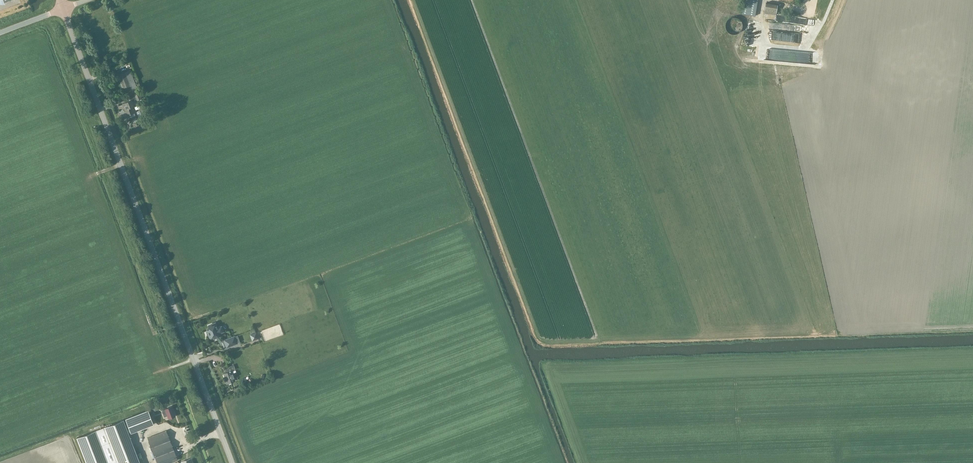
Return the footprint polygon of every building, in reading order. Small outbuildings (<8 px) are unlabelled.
[(742,15),(755,17),(757,0),(744,0),(742,15)] [(778,4),(766,2),(764,13),(776,15),(778,4)] [(141,98),(139,92),(138,90),(130,70),(117,75),(125,95),(128,94),(131,101),(136,99),(137,100),(141,98)] [(135,116),(134,113),(130,101),(122,103),(127,116),(130,115),(131,118),(135,116)] [(213,338),(214,341),(218,340),(217,338),(219,337),(219,336),(220,336),(219,333),(223,331),(221,327),(217,328),(215,323),(208,325),(209,329),(207,330),(210,339),(213,338)] [(224,340),(227,347),(237,343),(234,336),(224,340)] [(230,368),(228,369),(226,370),(226,372),(223,373),(227,384),(236,381),(232,371),(235,369),(234,365),(230,367),(230,368)] [(168,418),(175,416),(171,405),(165,408),(165,409),(164,410),(163,408),(161,409),(164,417),(167,415),(168,418)] [(154,413),(153,408),(125,418),(127,423),(125,424),(123,419),(77,437),(86,462),(140,462),(129,433),(153,424),(150,415),(154,413)] [(177,457),(166,430),(147,437),(157,462),(169,462),(177,460),(177,457)]
